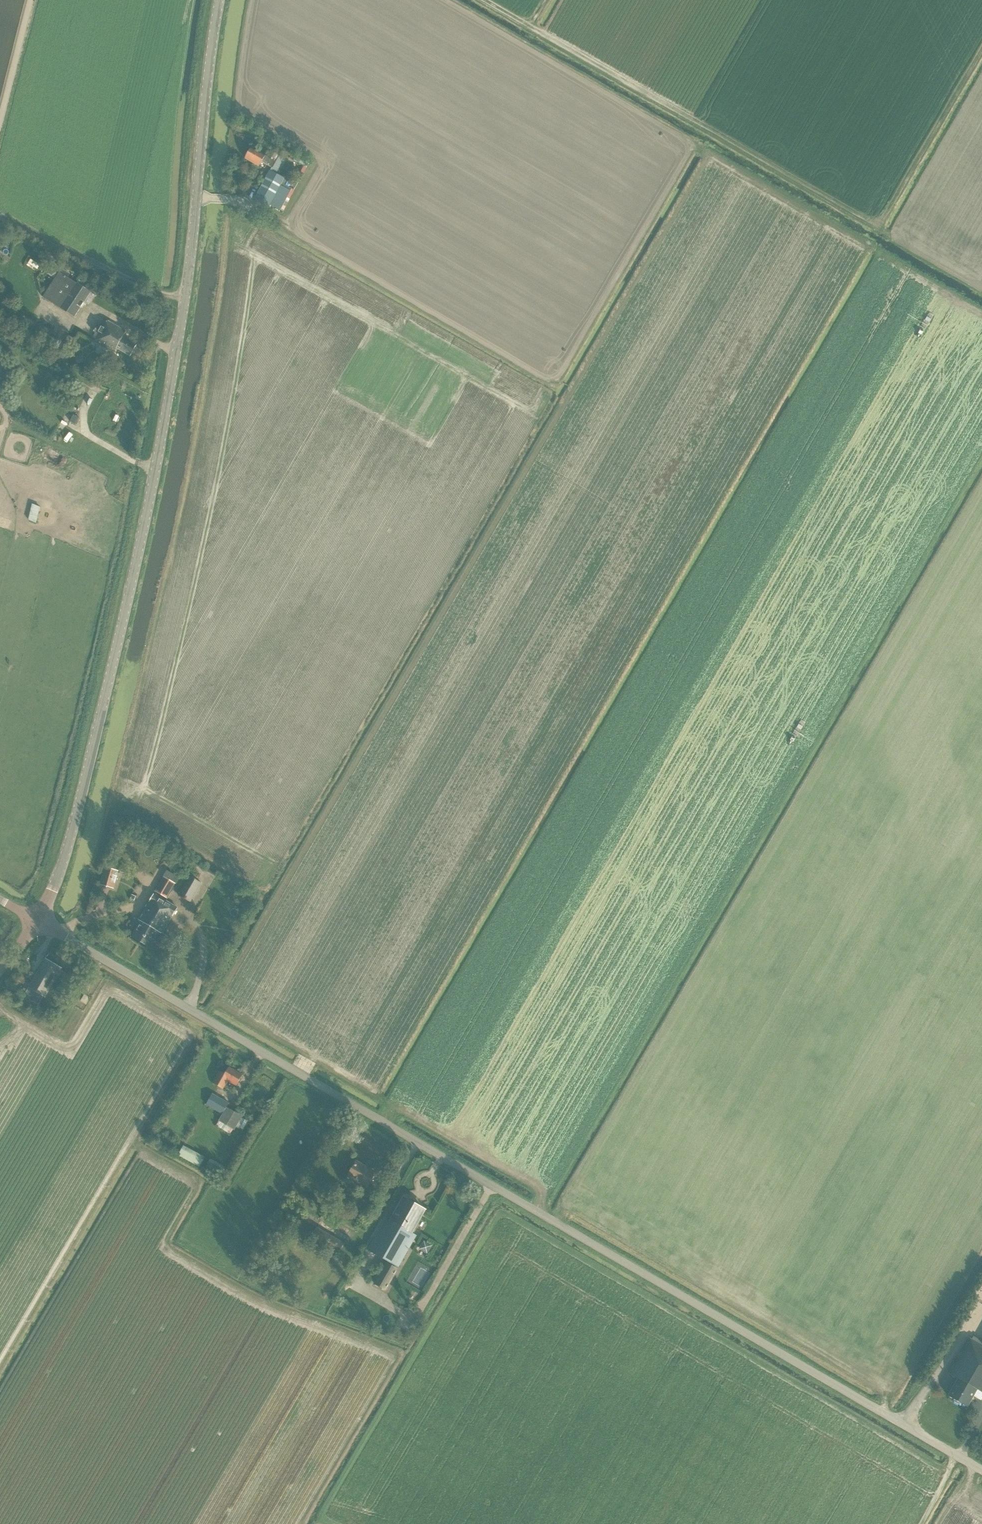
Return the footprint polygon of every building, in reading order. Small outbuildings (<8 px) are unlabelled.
[(277,162),(266,156),(266,155),(252,147),(245,159),(260,167),(262,162),(272,168),(271,171),(270,170),(255,198),(270,206),(281,211),(292,191),(281,186),(285,178),(276,174),(285,158),(281,155),(277,162)] [(40,249),(33,262),(39,265),(47,253),(40,249)] [(91,292),(66,276),(69,272),(54,263),(50,270),(58,275),(43,297),(75,318),(91,292)] [(124,336),(126,332),(106,320),(94,342),(99,345),(109,350),(114,353),(117,348),(130,356),(137,344),(124,336)] [(56,339),(51,350),(57,352),(62,341),(56,339)] [(8,371),(11,364),(0,359),(0,368),(8,371)] [(69,374),(91,386),(93,381),(71,369),(69,374)] [(73,377),(66,389),(75,394),(82,382),(73,377)] [(84,384),(78,397),(89,401),(94,389),(84,384)] [(74,415),(71,422),(77,425),(80,419),(74,415)] [(40,503),(37,517),(46,519),(48,505),(40,503)] [(117,853),(122,854),(126,840),(126,839),(126,833),(122,832),(117,853)] [(202,883),(198,881),(201,873),(195,870),(197,866),(190,861),(184,873),(190,876),(179,895),(191,902),(202,883)] [(114,889),(119,871),(105,867),(100,885),(114,889)] [(170,878),(165,892),(177,897),(183,883),(170,878)] [(142,943),(167,900),(166,900),(154,893),(149,903),(138,920),(140,921),(132,937),(142,943)] [(167,900),(142,943),(151,948),(155,941),(161,944),(167,935),(164,933),(179,907),(167,900)] [(236,927),(231,935),(238,938),(242,931),(236,927)] [(63,968),(46,958),(24,996),(39,1004),(44,996),(46,998),(55,981),(67,987),(72,977),(62,970),(63,968)] [(86,1005),(91,998),(85,994),(81,1001),(86,1005)] [(241,1078),(243,1075),(229,1067),(225,1073),(221,1071),(213,1084),(223,1089),(228,1081),(237,1086),(239,1082),(240,1083),(242,1079),(241,1078)] [(212,1092),(205,1104),(216,1111),(223,1114),(216,1125),(229,1133),(232,1129),(234,1130),(236,1126),(242,1117),(243,1116),(227,1107),(230,1103),(212,1092)] [(242,1117),(236,1126),(243,1130),(248,1121),(242,1117)] [(225,1167),(184,1145),(178,1156),(200,1167),(201,1166),(220,1176),(225,1167)] [(377,1185),(369,1182),(375,1172),(357,1162),(348,1177),(366,1188),(362,1193),(370,1197),(377,1185)] [(386,1218),(368,1250),(399,1267),(417,1235),(413,1233),(412,1233),(425,1210),(404,1198),(392,1221),(391,1220),(386,1218)] [(321,1219),(337,1227),(341,1220),(332,1214),(332,1213),(326,1209),(321,1219)] [(424,1241),(420,1249),(428,1254),(433,1246),(424,1241)] [(387,1263),(375,1284),(386,1290),(398,1270),(398,1269),(388,1264),(387,1263)] [(970,1338),(949,1373),(957,1378),(947,1396),(954,1400),(954,1401),(959,1404),(961,1403),(968,1407),(977,1390),(981,1393),(981,1345),(970,1338)]
